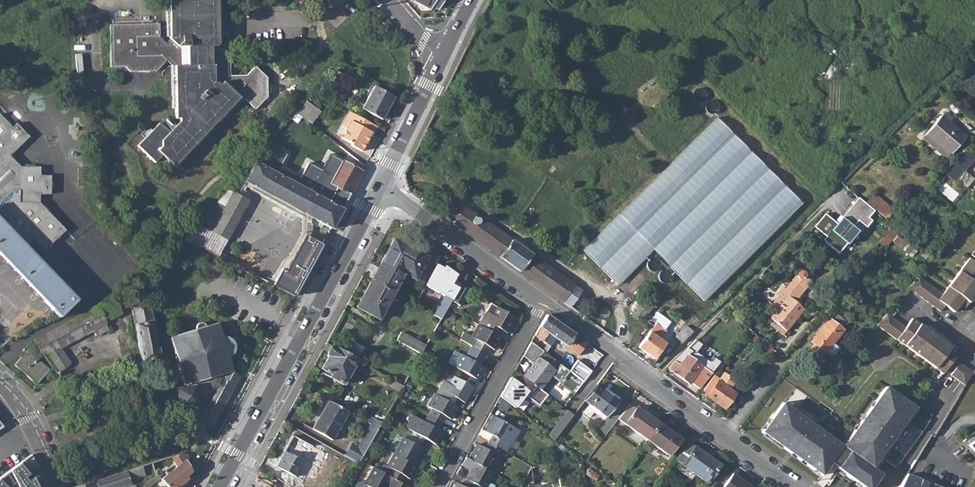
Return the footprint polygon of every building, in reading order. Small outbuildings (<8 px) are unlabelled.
[(239,97),(242,97),(255,110),(267,97),(267,78),(255,67),(246,75),(230,76),(230,53),(226,53),(217,45),(219,43),(219,35),(222,35),(222,0),(166,0),(166,26),(170,26),(170,38),(167,42),(160,35),(137,36),(137,55),(162,55),(166,59),(172,64),(172,108),(175,108),(176,118),(179,117),(180,120),(169,131),(159,121),(136,145),(154,161),(161,154),(173,165),(239,97)] [(429,9),(431,6),(437,9),(442,0),(412,0),(429,9)] [(370,29),(374,34),(385,25),(379,19),(370,29)] [(156,71),(166,59),(162,55),(137,55),(137,36),(160,35),(159,23),(110,24),(111,67),(126,66),(130,72),(156,71)] [(364,90),(370,94),(374,86),(368,83),(364,90)] [(394,97),(374,86),(370,94),(362,109),(382,119),(394,97)] [(319,111),(306,101),(297,111),(311,122),(319,111)] [(952,117),(945,109),(942,113),(950,120),(952,117)] [(290,118),(299,125),(304,119),(310,123),(311,122),(297,111),(290,118)] [(376,126),(350,111),(341,126),(347,129),(342,137),(353,144),(352,146),(362,151),(376,126)] [(948,152),(949,153),(966,134),(950,120),(942,113),(925,131),(925,132),(948,152)] [(52,245),(66,231),(49,214),(51,212),(45,205),(43,207),(40,203),(40,195),(50,195),(50,189),(52,189),(53,182),(51,182),(51,176),(40,175),(40,168),(35,167),(35,165),(26,165),(25,167),(22,167),(11,155),(29,137),(16,124),(12,128),(9,124),(10,123),(4,116),(3,117),(0,114),(0,190),(52,245)] [(802,205),(716,120),(583,253),(618,288),(652,253),(703,304),(802,205)] [(948,152),(925,132),(923,135),(946,155),(948,152)] [(966,150),(946,172),(964,188),(973,177),(963,169),(973,156),(966,150)] [(319,196),(254,161),(244,180),(331,228),(362,171),(343,160),(331,182),(330,183),(327,181),(319,196)] [(0,190),(0,256),(59,318),(77,301),(25,247),(33,239),(45,251),(52,245),(0,190)] [(217,256),(247,199),(232,191),(224,206),(215,201),(199,219),(212,226),(210,230),(196,223),(182,238),(217,256)] [(875,192),(867,202),(888,219),(896,209),(875,192)] [(826,235),(823,239),(838,252),(857,229),(853,225),(858,219),(866,226),(872,219),(868,217),(874,209),(859,196),(837,222),(825,212),(814,225),(826,235)] [(454,223),(569,306),(582,288),(575,282),(573,284),(466,207),(454,223)] [(857,229),(861,232),(866,226),(858,219),(853,225),(857,229)] [(887,236),(909,254),(911,252),(913,254),(918,248),(894,228),(887,236)] [(285,291),(294,297),(322,246),(324,242),(315,237),(285,291)] [(370,281),(392,293),(402,273),(414,279),(425,258),(393,240),(370,281)] [(238,264),(258,274),(267,257),(246,247),(238,264)] [(960,271),(974,282),(974,262),(973,260),(969,257),(960,271)] [(437,310),(444,314),(451,301),(456,291),(460,286),(460,285),(453,281),(457,275),(443,266),(442,268),(436,264),(424,286),(444,297),(437,310)] [(943,294),(935,305),(942,311),(946,305),(955,312),(959,307),(961,304),(966,308),(972,299),(974,295),(974,282),(960,271),(943,294)] [(909,287),(935,305),(943,294),(918,276),(909,287)] [(770,318),(786,331),(804,309),(795,302),(806,288),(794,278),(773,304),(778,309),(770,318)] [(356,307),(378,319),(392,293),(370,281),(356,307)] [(44,356),(57,373),(72,363),(59,347),(83,334),(87,340),(108,329),(104,319),(109,316),(111,320),(125,311),(123,308),(148,298),(144,286),(113,297),(34,341),(44,356)] [(460,305),(468,291),(460,286),(456,291),(451,301),(460,305)] [(633,314),(640,321),(658,301),(650,294),(633,314)] [(516,316),(491,301),(479,323),(494,332),(497,326),(500,327),(507,331),(516,316)] [(132,309),(142,361),(147,360),(160,358),(151,306),(132,309)] [(433,316),(440,320),(444,314),(437,310),(433,316)] [(809,351),(820,359),(844,330),(843,328),(847,322),(836,313),(832,319),(831,318),(811,342),(815,345),(809,351)] [(877,324),(898,339),(907,327),(887,313),(877,324)] [(546,315),(534,336),(542,342),(556,322),(546,315)] [(944,373),(950,367),(954,360),(961,352),(958,350),(926,328),(913,318),(907,327),(898,339),(944,373)] [(598,327),(610,336),(615,328),(603,319),(598,327)] [(555,339),(577,355),(586,344),(556,322),(542,342),(549,347),(555,339)] [(639,346),(655,358),(665,344),(659,339),(666,329),(656,322),(639,346)] [(227,373),(232,372),(234,372),(229,357),(232,354),(234,348),(233,343),(229,338),(223,336),(219,323),(206,326),(204,324),(201,324),(197,326),(196,329),(170,337),(176,355),(185,386),(227,373)] [(473,345),(486,353),(490,346),(492,348),(496,342),(498,343),(502,337),(497,334),(494,332),(479,323),(472,334),(465,330),(460,338),(473,345)] [(928,324),(926,328),(958,350),(960,347),(928,324)] [(676,335),(683,342),(694,331),(686,325),(676,335)] [(395,341),(420,355),(424,348),(425,347),(400,332),(395,341)] [(751,340),(769,355),(773,350),(756,334),(751,340)] [(530,343),(522,356),(532,364),(522,377),(539,390),(550,376),(555,379),(558,375),(563,378),(568,371),(530,343)] [(478,379),(481,373),(479,371),(483,365),(480,364),(486,353),(473,345),(466,356),(462,353),(455,366),(478,379)] [(321,373),(343,386),(357,361),(333,347),(327,357),(321,369),(323,370),(321,373)] [(669,368),(690,384),(702,367),(706,369),(711,362),(700,354),(695,362),(687,356),(692,352),(687,347),(669,368)] [(15,365),(36,384),(49,370),(27,351),(15,365)] [(578,360),(570,370),(584,380),(592,370),(578,360)] [(950,367),(955,371),(960,364),(954,360),(950,367)] [(961,363),(960,364),(955,371),(952,375),(965,385),(973,372),(961,363)] [(232,372),(227,373),(208,409),(200,405),(196,406),(191,416),(213,428),(240,377),(232,372)] [(701,392),(724,409),(738,389),(721,376),(719,378),(714,375),(701,392)] [(436,394),(450,403),(454,397),(457,398),(465,402),(473,387),(453,376),(449,384),(443,381),(436,394)] [(510,378),(506,386),(499,398),(513,409),(521,397),(525,396),(538,406),(546,395),(539,390),(522,377),(517,383),(510,378)] [(583,400),(606,417),(618,400),(596,384),(583,400)] [(187,408),(196,406),(200,405),(196,385),(176,388),(178,400),(180,409),(187,408)] [(862,486),(872,486),(881,475),(871,468),(915,409),(886,387),(842,446),(783,403),(760,433),(820,476),(830,463),(862,486)] [(446,417),(448,418),(451,412),(454,413),(457,407),(453,404),(450,403),(436,394),(434,393),(428,406),(432,409),(428,415),(442,424),(446,417)] [(313,429),(335,440),(351,411),(329,399),(313,429)] [(618,419),(647,440),(659,424),(636,407),(635,408),(630,404),(618,419)] [(566,410),(548,435),(555,439),(573,415),(566,410)] [(362,420),(371,425),(374,419),(365,414),(362,420)] [(436,445),(440,438),(437,437),(440,431),(438,430),(442,424),(428,415),(424,422),(413,415),(405,427),(436,445)] [(483,431),(490,435),(493,437),(490,444),(502,451),(505,452),(512,439),(513,440),(518,431),(491,416),(483,431)] [(647,440),(669,456),(680,439),(659,424),(647,440)] [(293,434),(277,466),(305,480),(321,449),(293,434)] [(417,468),(421,470),(426,462),(417,456),(422,448),(404,438),(394,455),(417,468)] [(674,460),(681,465),(694,447),(687,442),(674,460)] [(467,460),(486,470),(490,462),(495,464),(502,451),(490,444),(486,451),(483,449),(475,445),(467,460)] [(681,465),(707,483),(720,466),(694,447),(681,465)] [(168,486),(184,486),(185,485),(183,482),(187,479),(186,476),(192,471),(182,454),(172,457),(178,465),(161,479),(168,486)] [(392,469),(388,476),(401,484),(405,477),(408,478),(412,472),(414,472),(417,468),(394,455),(388,467),(392,469)] [(43,483),(29,456),(20,462),(0,476),(0,486),(45,486),(43,483)] [(492,473),(486,470),(467,460),(465,458),(460,466),(469,471),(464,480),(477,486),(484,486),(492,473)] [(131,484),(130,480),(155,472),(153,462),(74,486),(122,486),(131,484)] [(365,485),(368,486),(367,486),(388,486),(389,486),(400,486),(401,484),(388,476),(374,468),(365,485)] [(732,474),(722,486),(750,486),(732,474)] [(935,484),(934,486),(927,484),(928,482),(907,474),(899,486),(942,486),(935,484)] [(144,486),(150,486),(161,479),(158,475),(143,486),(144,486)]
